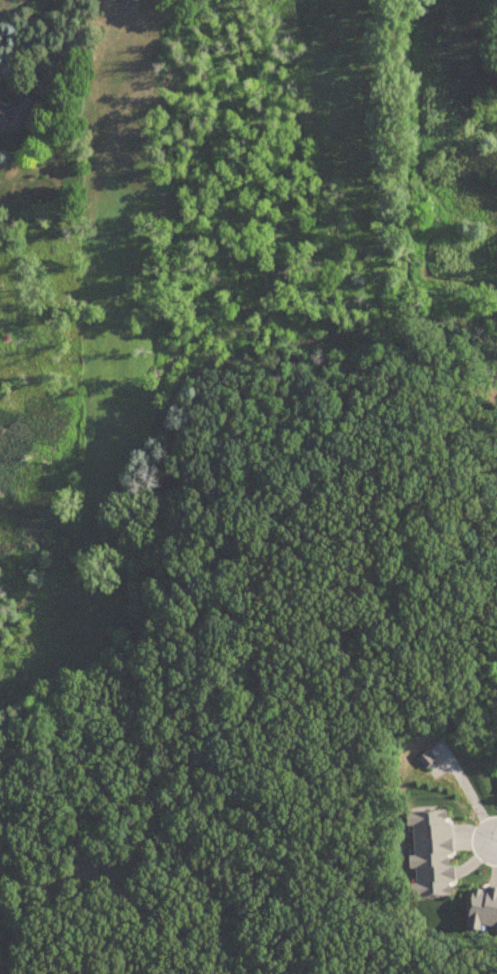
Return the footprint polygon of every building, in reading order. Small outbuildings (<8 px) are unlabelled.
[(27,136),(36,101),(17,96),(12,113),(0,110),(0,128),(27,136)] [(429,769),(437,761),(428,753),(421,761),(429,769)]
